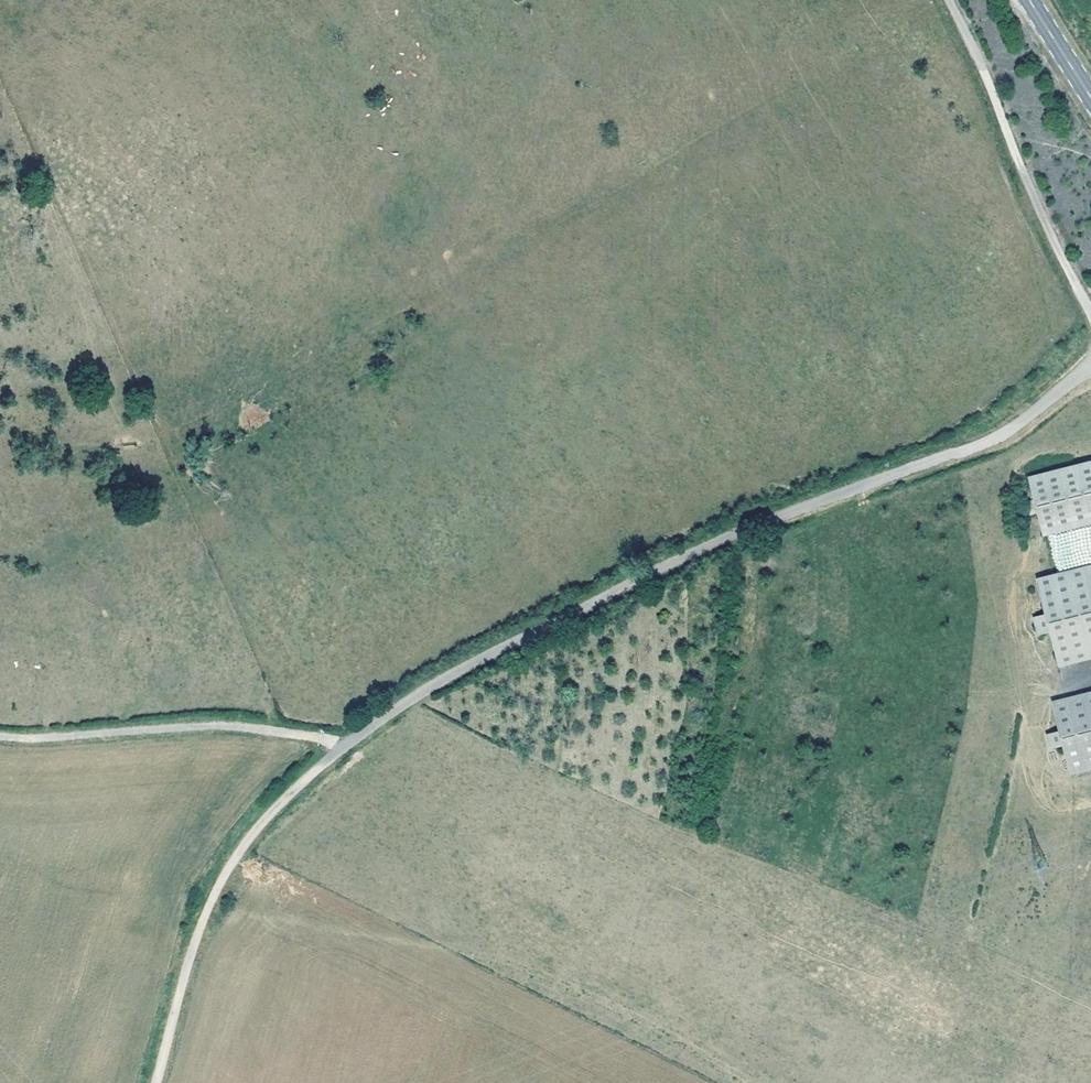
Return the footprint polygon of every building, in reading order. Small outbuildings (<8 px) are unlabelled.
[(1090,524),(1090,461),(1028,477),(1044,536),(1090,524)] [(1037,572),(1060,661),(1090,652),(1090,558),(1037,572)] [(1052,702),(1071,775),(1090,770),(1090,692),(1052,702)]
